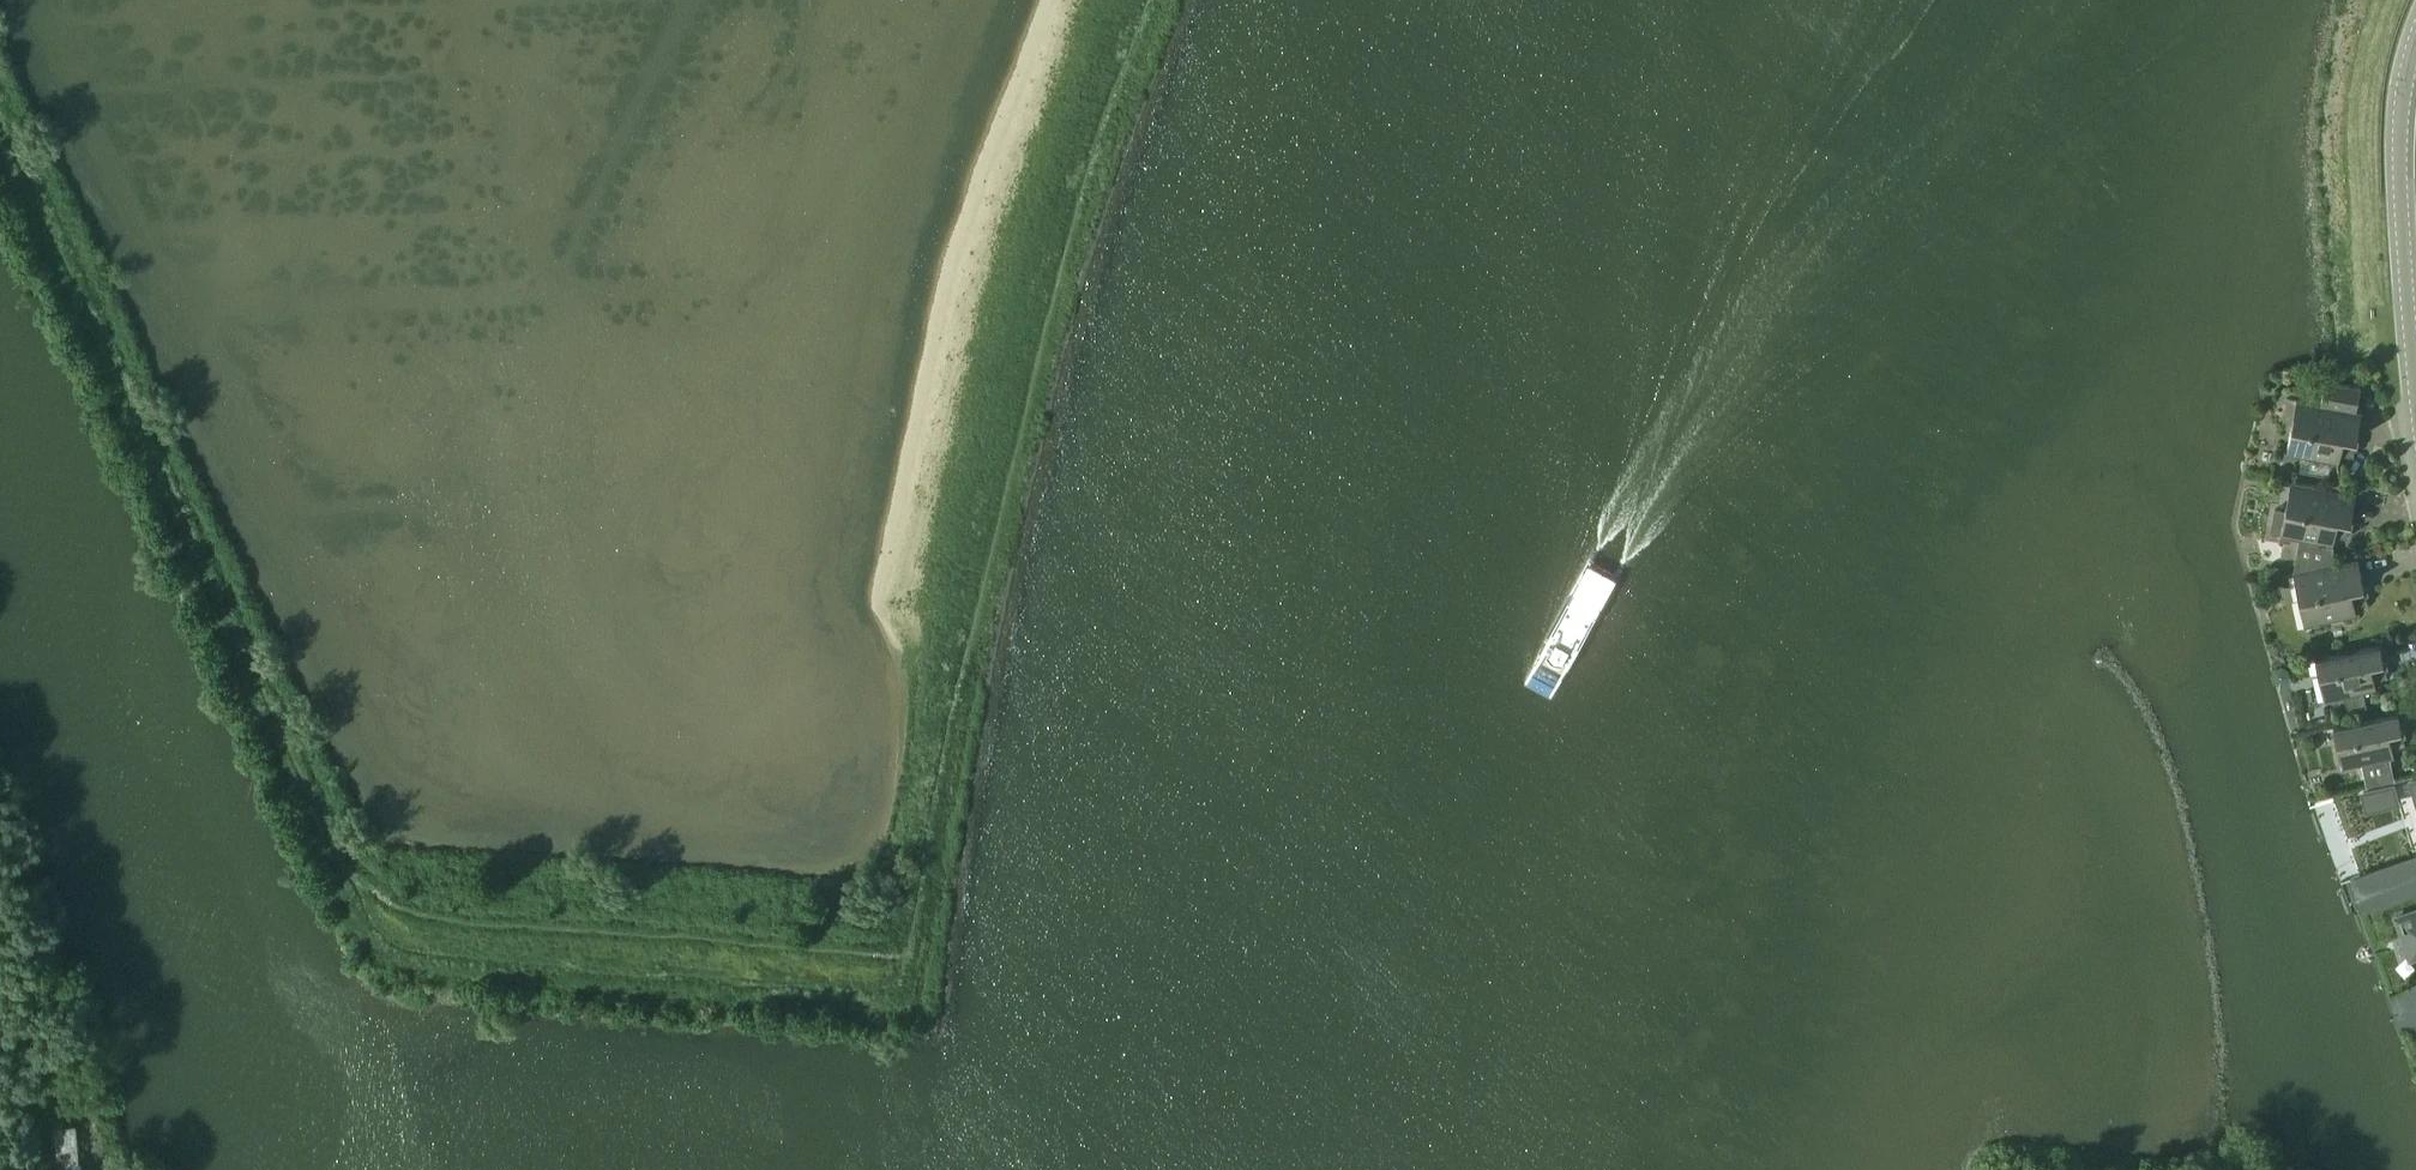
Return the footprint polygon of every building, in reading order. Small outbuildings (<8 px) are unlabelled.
[(2286,454),(2339,463),(2341,453),(2354,456),(2362,412),(2356,411),(2361,387),(2325,380),(2321,404),(2297,399),(2286,454)] [(2301,539),(2307,569),(2329,565),(2327,554),(2329,545),(2333,545),(2335,535),(2348,538),(2356,493),(2291,481),(2285,511),(2277,513),(2281,534),(2281,536),(2282,536),(2283,539),(2291,537),(2301,539)] [(2294,572),(2305,626),(2357,615),(2355,605),(2368,602),(2358,558),(2329,565),(2307,569),(2294,572)] [(2346,696),(2353,709),(2365,703),(2366,706),(2367,706),(2364,692),(2377,689),(2375,679),(2387,676),(2380,644),(2316,658),(2325,700),(2346,696)] [(2334,726),(2343,768),(2395,757),(2393,747),(2405,744),(2398,712),(2334,726)] [(2367,808),(2395,802),(2392,785),(2363,792),(2367,808)] [(2362,910),(2415,891),(2415,856),(2350,878),(2362,910)] [(2398,918),(2410,956),(2415,954),(2415,912),(2398,918)] [(68,1074),(49,1077),(51,1089),(70,1086),(68,1074)] [(50,1125),(52,1142),(54,1142),(56,1169),(80,1169),(80,1161),(78,1161),(75,1124),(50,1125)]
